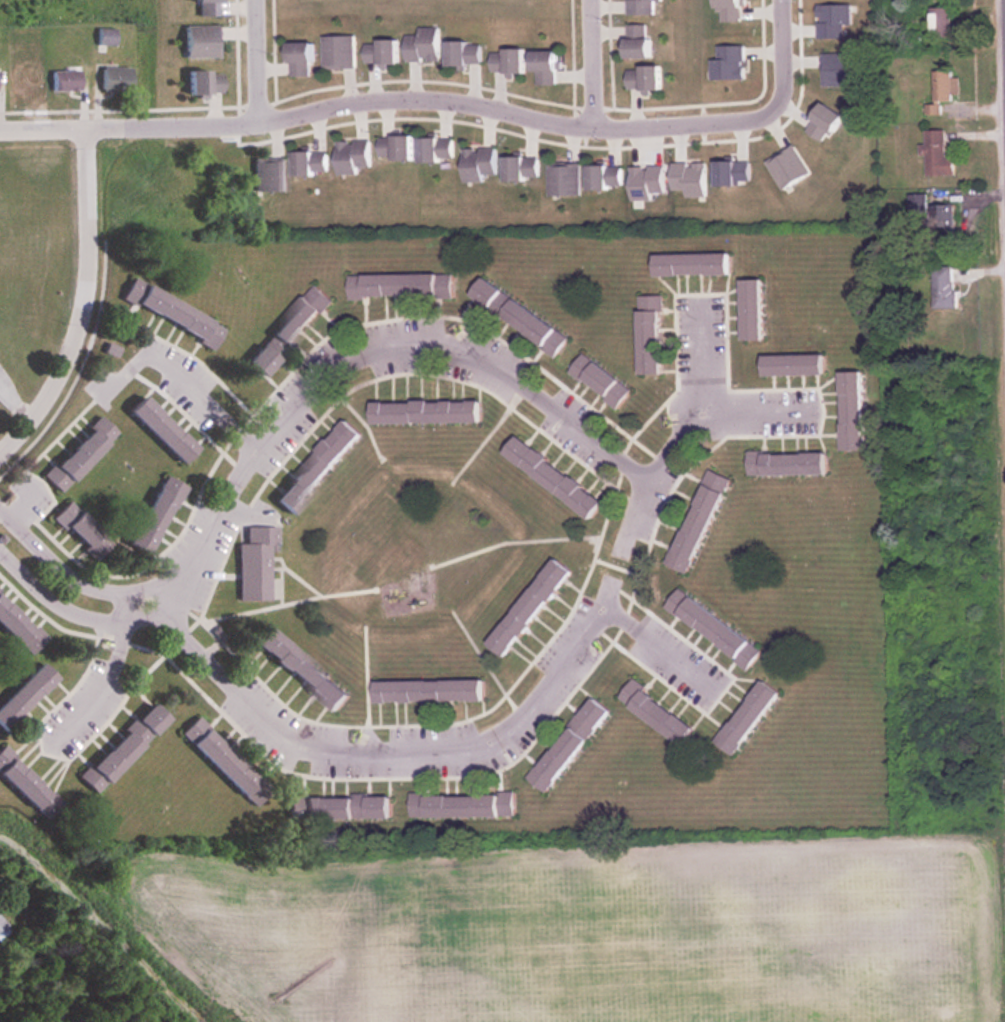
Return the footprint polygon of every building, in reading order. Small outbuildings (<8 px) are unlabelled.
[(215,0),(189,0),(189,4),(196,4),(196,17),(215,17),(215,0)] [(626,15),(659,15),(659,0),(626,0),(626,15)] [(951,37),(951,7),(931,7),(931,37),(951,37)] [(623,58),(648,58),(648,25),(623,25),(623,58)] [(181,58),(215,58),(215,26),(181,26),(181,58)] [(437,62),(437,27),(417,27),(417,36),(404,36),(404,62),(437,62)] [(111,29),(96,29),(96,46),(111,46),(111,29)] [(322,68),(354,68),(354,36),(322,36),(322,68)] [(396,65),(396,40),(363,40),(363,65),(396,65)] [(481,42),(444,42),(444,66),(481,66),(481,42)] [(310,77),(310,43),(285,43),(285,77),(310,77)] [(522,50),(489,50),(489,74),(522,74),(522,50)] [(529,72),(536,72),(536,85),(555,85),(555,52),(529,52),(529,72)] [(626,92),(659,92),(659,66),(626,66),(626,92)] [(99,94),(127,94),(127,68),(99,68),(99,94)] [(9,71),(9,93),(38,93),(38,71),(9,71)] [(79,71),(50,71),(50,91),(79,91),(79,71)] [(184,71),(184,96),(220,96),(220,71),(184,71)] [(952,71),(933,71),(933,106),(926,106),(926,114),(941,114),(941,102),(953,102),(953,95),(959,95),(959,77),(952,77),(952,71)] [(926,175),(954,175),(954,158),(945,158),(945,130),(925,130),(925,145),(920,145),(920,155),(926,155),(926,175)] [(409,160),(409,135),(377,135),(377,160),(409,160)] [(417,139),(417,162),(453,161),(453,138),(417,139)] [(369,167),(369,141),(335,141),(335,174),(357,174),(357,167),(369,167)] [(461,148),(461,183),(483,183),(483,175),(495,175),(495,148),(461,148)] [(290,152),(290,175),(326,175),(326,152),(290,152)] [(537,156),(502,157),(502,181),(538,180),(537,156)] [(284,192),(284,157),(251,157),(251,192),(284,192)] [(547,196),(579,196),(579,163),(547,163),(547,196)] [(620,188),(620,165),(586,165),(586,188),(620,188)] [(953,234),(954,205),(932,205),(932,234),(953,234)] [(653,253),(653,275),(728,275),(728,253),(653,253)] [(933,309),(955,309),(955,266),(933,266),(933,309)] [(453,274),(348,274),(348,297),(453,297),(453,274)] [(480,278),(467,297),(556,356),(569,337),(480,278)] [(740,279),(741,341),(761,341),(761,279),(740,279)] [(129,280),(118,301),(212,347),(222,326),(129,280)] [(264,335),(266,337),(241,362),(256,376),(330,301),(314,285),(264,335)] [(638,375),(661,374),(660,295),(637,296),(638,375)] [(619,407),(632,386),(579,354),(567,375),(619,407)] [(761,355),(761,375),(821,375),(821,355),(761,355)] [(839,372),(839,450),(862,450),(862,371),(839,372)] [(192,449),(139,396),(124,411),(176,464),(192,449)] [(477,401),(369,401),(369,423),(477,423),(477,401)] [(114,434),(97,417),(40,475),(57,492),(114,434)] [(359,436),(343,421),(269,499),(286,514),(359,436)] [(502,453),(587,520),(600,502),(516,435),(502,453)] [(824,475),(824,452),(747,452),(747,475),(824,475)] [(688,575),(727,478),(706,469),(667,566),(688,575)] [(125,548),(146,556),(178,483),(157,474),(125,548)] [(110,543),(66,501),(50,518),(94,560),(110,543)] [(267,551),(274,551),(274,527),(244,527),(244,544),(236,544),(236,602),(267,602),(267,551)] [(487,647),(505,660),(568,570),(550,558),(487,647)] [(749,670),(763,650),(677,589),(663,609),(749,670)] [(27,658),(43,641),(0,600),(0,632),(27,658)] [(262,629),(248,647),(334,713),(347,696),(262,629)] [(50,680),(35,665),(0,700),(0,730),(50,680)] [(372,682),(373,704),(481,703),(481,681),(372,682)] [(778,695),(759,681),(714,744),(733,757),(778,695)] [(679,746),(693,727),(630,682),(617,701),(679,746)] [(527,781),(547,795),(608,711),(589,697),(527,781)] [(164,720),(147,704),(74,778),(91,794),(164,720)] [(250,809),(267,792),(194,718),(177,735),(250,809)] [(35,806),(38,808),(40,806),(47,813),(55,804),(0,750),(0,783),(29,812),(35,806)] [(409,794),(409,818),(514,818),(514,794),(409,794)] [(285,798),(285,821),(390,820),(390,796),(285,798)]
